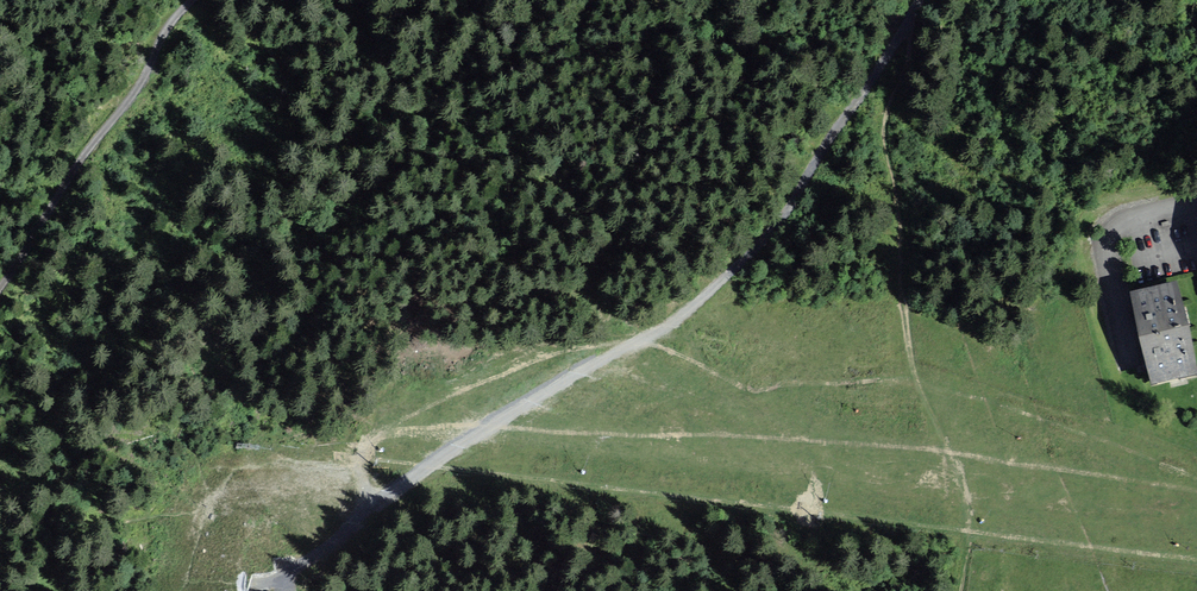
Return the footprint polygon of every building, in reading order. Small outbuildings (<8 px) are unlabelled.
[(1177,285),(1131,295),(1152,387),(1196,376),(1196,374),(1177,285)]
